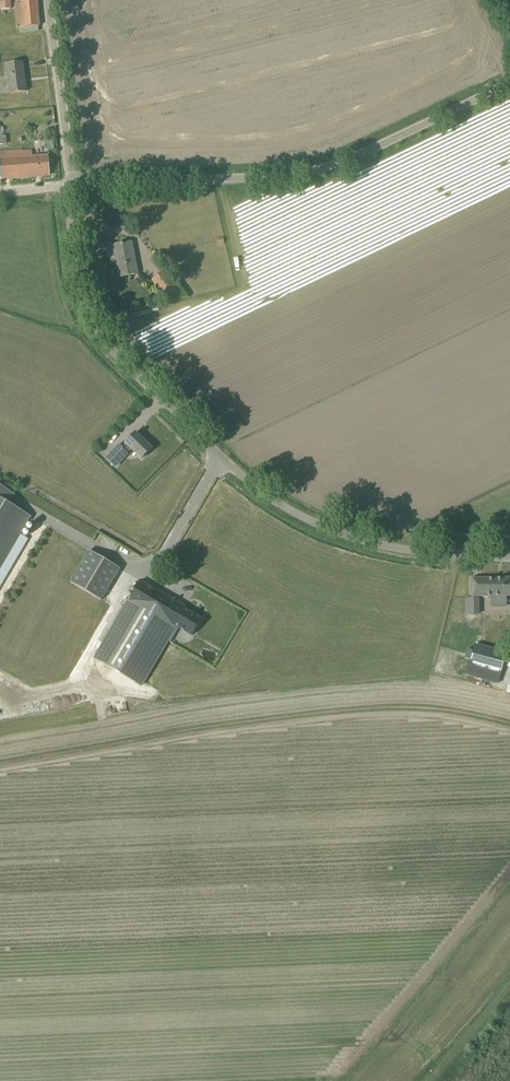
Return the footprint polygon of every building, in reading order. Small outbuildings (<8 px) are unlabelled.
[(1,9),(11,8),(10,0),(1,0),(1,9)] [(16,28),(40,26),(37,0),(22,0),(22,2),(15,3),(16,28)] [(22,62),(6,64),(10,94),(26,92),(22,62)] [(0,152),(0,161),(2,178),(4,178),(4,179),(11,179),(11,177),(50,174),(49,156),(32,158),(31,151),(21,152),(21,150),(0,152)] [(120,277),(138,274),(131,242),(114,246),(120,277)] [(180,291),(164,270),(152,280),(168,300),(180,291)] [(135,433),(125,443),(126,444),(122,448),(119,445),(107,459),(115,467),(128,453),(127,453),(131,449),(142,459),(152,449),(135,433)] [(32,516),(10,503),(15,494),(0,486),(0,571),(32,516)] [(101,601),(120,569),(88,550),(70,582),(101,601)] [(471,597),(491,596),(491,598),(507,598),(507,596),(509,596),(509,577),(471,578),(471,597)] [(185,607),(140,581),(95,659),(123,676),(129,680),(144,688),(178,627),(192,636),(202,620),(184,609),(185,607)] [(466,597),(466,614),(480,614),(481,597),(466,597)] [(474,643),(469,665),(466,674),(498,682),(507,652),(474,643)]
